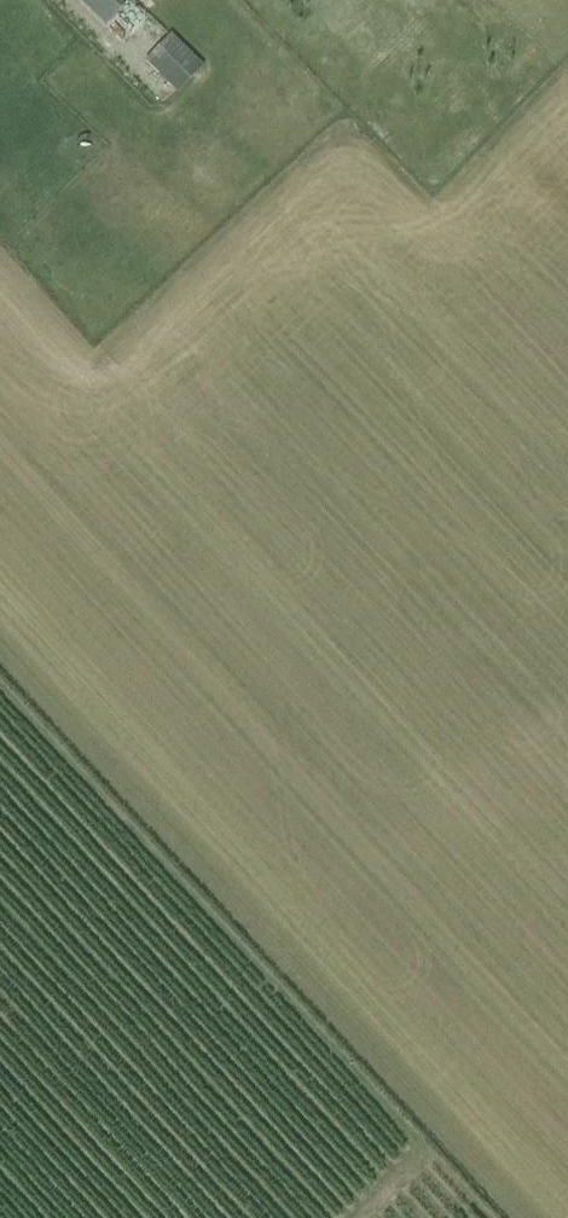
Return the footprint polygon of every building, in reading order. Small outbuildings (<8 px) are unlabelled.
[(131,0),(76,0),(104,28),(131,0)] [(143,62),(175,94),(202,66),(170,35),(143,62)]
